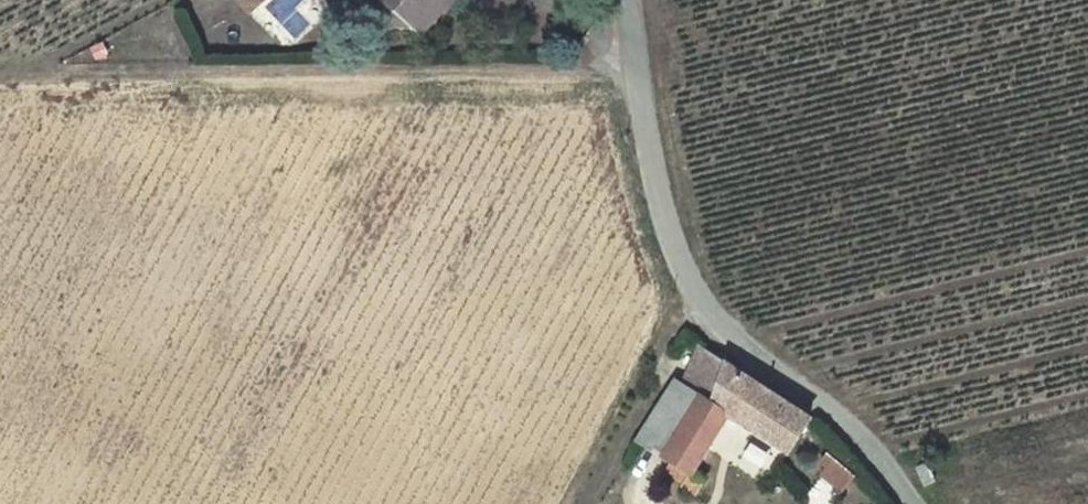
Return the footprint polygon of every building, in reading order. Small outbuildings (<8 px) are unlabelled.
[(264,0),(238,0),(250,13),(264,0)] [(255,14),(276,32),(275,33),(290,46),(312,22),(297,7),(303,0),(268,0),(255,14)] [(369,5),(411,45),(458,0),(373,0),(369,5)] [(815,434),(704,354),(682,394),(702,409),(664,468),(693,485),(732,425),(796,464),(815,434)] [(702,409),(682,394),(673,389),(637,451),(664,468),(702,409)] [(816,472),(847,491),(858,471),(827,453),(816,472)]
